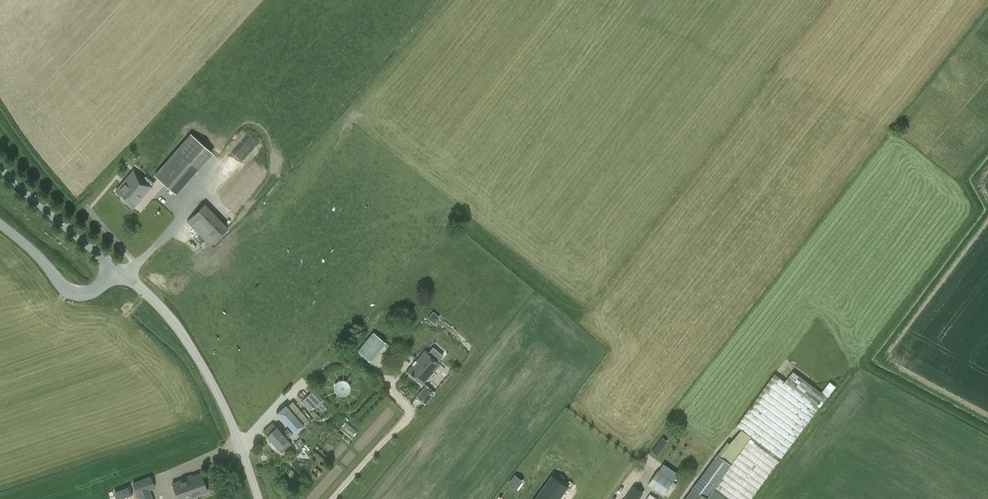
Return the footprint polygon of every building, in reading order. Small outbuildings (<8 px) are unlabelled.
[(190,133),(154,175),(176,194),(213,153),(190,133)] [(143,179),(133,171),(116,191),(123,197),(122,199),(133,208),(154,184),(145,177),(143,179)] [(228,228),(205,204),(187,221),(210,245),(228,228)] [(370,362),(386,343),(373,332),(357,351),(370,362)] [(451,351),(459,357),(466,346),(458,340),(451,351)] [(422,384),(440,363),(438,361),(443,356),(433,347),(428,353),(425,350),(407,370),(422,384)] [(832,390),(826,386),(822,392),(793,371),(785,381),(775,373),(737,425),(742,429),(730,443),(727,441),(693,487),(693,488),(685,498),(752,498),(832,390)] [(425,404),(435,392),(426,385),(416,396),(425,404)] [(311,409),(322,398),(312,388),(301,399),(311,409)] [(295,434),(304,425),(286,404),(276,413),(295,434)] [(354,437),(358,432),(346,421),(341,426),(354,437)] [(272,423),(263,431),(271,441),(269,442),(274,449),(276,447),(282,453),(292,444),(287,439),(293,434),(288,428),(282,433),(272,423)] [(298,448),(304,443),(299,438),(294,444),(298,448)] [(649,485),(664,495),(671,485),(673,481),(658,471),(649,485)] [(207,491),(200,473),(172,483),(178,498),(192,498),(194,498),(193,497),(207,491)] [(137,493),(154,487),(150,476),(133,482),(137,493)] [(566,493),(548,480),(535,498),(561,498),(566,493)] [(643,492),(633,486),(625,498),(638,498),(643,492)]
